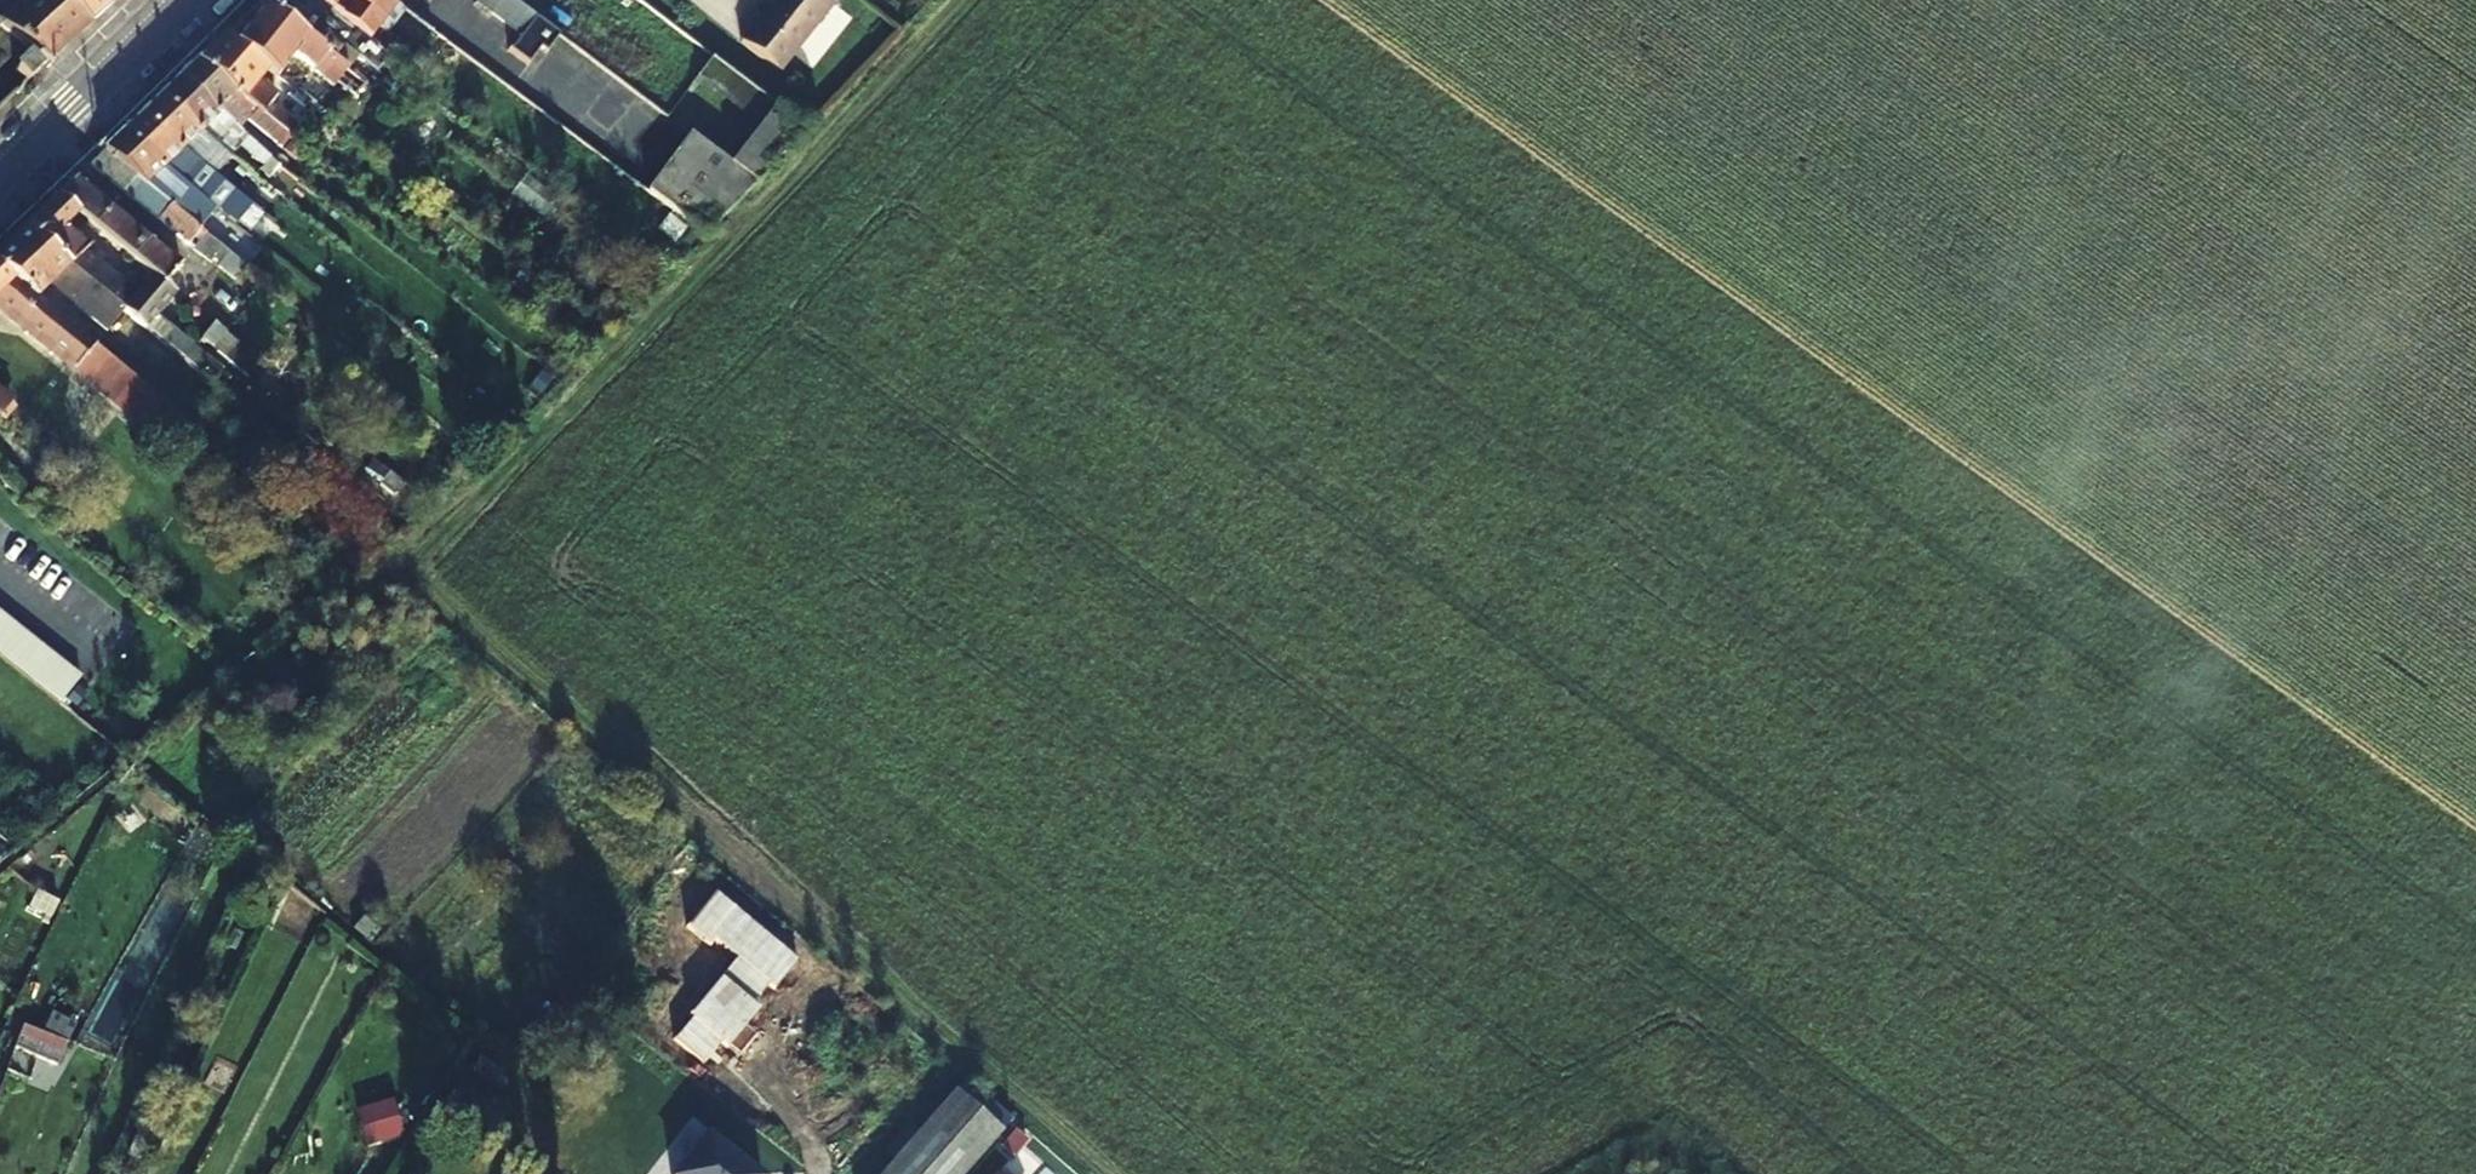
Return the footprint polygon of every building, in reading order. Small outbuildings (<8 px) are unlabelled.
[(64,0),(24,0),(18,6),(10,0),(0,0),(0,24),(48,63),(89,23),(64,0)] [(110,0),(64,0),(89,23),(112,2),(110,0)] [(225,36),(228,38),(238,46),(278,78),(296,56),(334,86),(337,82),(357,98),(368,85),(349,70),(359,57),(378,72),(390,56),(371,41),(318,0),(270,0),(246,30),(239,22),(225,36)] [(371,41),(381,28),(389,34),(407,12),(391,0),(318,0),(371,41)] [(523,29),(517,36),(533,49),(548,28),(512,0),(487,0),(523,29)] [(823,0),(775,0),(739,45),(775,74),(831,6),(823,0)] [(225,36),(198,62),(289,133),(290,134),(297,124),(273,105),(279,97),(261,83),(269,72),(278,78),(238,46),(228,38),(225,36)] [(14,69),(27,83),(40,71),(26,57),(14,69)] [(752,116),(764,98),(710,61),(698,79),(752,116)] [(179,80),(220,115),(232,102),(260,125),(258,129),(281,146),(290,134),(289,133),(198,62),(179,80)] [(240,131),(220,115),(179,80),(161,97),(225,151),(240,131)] [(161,97),(140,118),(192,161),(203,148),(207,152),(204,154),(239,185),(250,173),(225,151),(161,97)] [(730,165),(753,184),(805,130),(801,128),(774,107),(730,165)] [(123,135),(163,167),(174,158),(204,184),(202,187),(236,215),(245,204),(192,161),(140,118),(123,135)] [(297,124),(290,134),(301,142),(308,133),(297,124)] [(197,194),(163,167),(123,135),(104,153),(134,177),(164,202),(173,194),(224,234),(233,223),(197,194)] [(271,157),(244,135),(236,144),(263,167),(271,157)] [(702,232),(705,234),(753,184),(730,165),(691,136),(649,192),(702,232)] [(129,185),(134,177),(104,153),(91,165),(123,192),(129,185)] [(174,158),(163,167),(197,194),(202,187),(204,184),(174,158)] [(164,202),(134,177),(129,185),(134,189),(128,196),(158,221),(169,206),(164,202)] [(58,197),(92,226),(94,228),(111,207),(77,178),(58,197)] [(151,276),(141,268),(127,285),(102,262),(84,255),(87,250),(79,241),(92,226),(58,197),(25,229),(122,311),(151,276)] [(169,206),(158,221),(188,246),(194,239),(199,243),(205,235),(169,206)] [(129,257),(146,235),(111,207),(94,228),(129,257)] [(0,253),(0,266),(39,298),(51,283),(75,303),(74,304),(107,331),(122,311),(25,229),(0,253)] [(141,268),(151,276),(164,287),(166,285),(182,265),(146,235),(129,257),(141,268)] [(199,243),(194,249),(210,262),(216,256),(223,262),(229,254),(205,235),(199,243)] [(241,264),(229,254),(223,262),(236,272),(241,264)] [(0,266),(0,310),(71,370),(76,363),(97,347),(95,345),(39,298),(0,266)] [(151,276),(122,311),(146,331),(182,362),(207,383),(218,370),(157,318),(176,293),(166,285),(164,287),(151,276)] [(265,330),(245,312),(239,320),(259,337),(265,330)] [(30,420),(19,433),(83,484),(90,478),(141,521),(208,440),(97,347),(76,363),(71,370),(30,420)] [(19,433),(30,420),(0,395),(0,418),(19,433)] [(58,703),(80,675),(66,665),(53,654),(40,644),(27,634),(15,623),(1,613),(0,612),(0,657),(5,661),(18,671),(31,681),(44,692),(58,703)] [(12,851),(0,841),(0,861),(12,851)] [(792,955),(704,886),(676,922),(701,941),(706,936),(728,953),(680,1013),(683,1016),(665,1039),(696,1063),(714,1041),(721,1046),(753,1006),(746,1001),(763,980),(768,985),(792,955)] [(23,1024),(7,1069),(20,1074),(28,1055),(57,1067),(67,1040),(33,1028),(23,1024)] [(960,1094),(887,1173),(968,1173),(1003,1135),(960,1094)] [(702,1133),(672,1173),(757,1173),(702,1133)]
